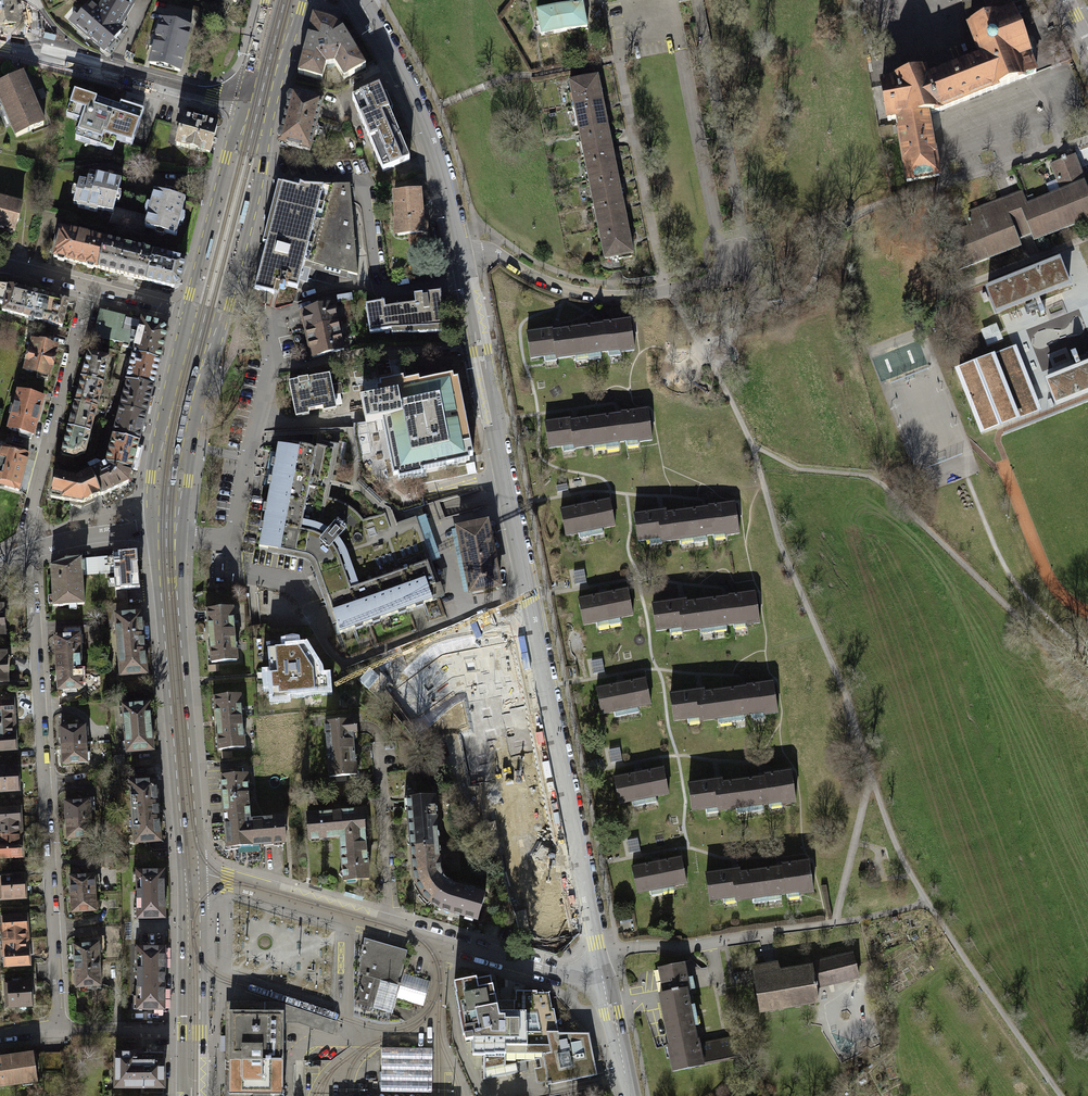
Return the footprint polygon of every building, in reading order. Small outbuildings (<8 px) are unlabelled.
[(16,23),(13,0),(0,0),(0,25),(16,23)] [(69,22),(102,51),(119,32),(116,29),(121,23),(132,4),(125,0),(105,0),(97,13),(89,6),(81,14),(79,12),(69,22)] [(970,15),(978,12),(983,24),(1011,13),(1007,5),(1020,0),(964,0),(970,15)] [(561,6),(537,11),(542,36),(587,27),(582,2),(580,2),(561,6)] [(896,119),(928,113),(938,111),(1036,73),(1029,56),(1030,54),(1026,53),(1024,54),(1020,44),(1022,43),(1024,39),(1022,39),(1012,12),(1011,13),(983,24),(970,29),(981,59),(928,80),(925,73),(894,82),(882,85),(888,121),(891,121),(891,120),(896,119)] [(325,39),(336,25),(312,16),(297,72),(322,79),(325,65),(330,64),(327,49),(330,47),(325,39)] [(153,46),(148,62),(177,70),(188,29),(159,21),(154,36),(151,36),(149,45),(153,46)] [(327,49),(330,64),(334,64),(344,79),(365,67),(343,29),(336,25),(325,39),(330,47),(327,49)] [(20,74),(0,82),(0,97),(1,97),(12,123),(9,124),(14,136),(41,124),(20,74)] [(567,82),(572,107),(599,101),(597,90),(600,89),(598,77),(595,78),(595,76),(567,82)] [(382,171),(410,160),(379,87),(352,99),(382,171)] [(43,89),(37,91),(41,100),(47,97),(43,89)] [(322,101),(291,93),(278,143),(309,151),(322,101)] [(73,108),(75,111),(79,118),(83,120),(75,141),(75,145),(78,150),(82,152),(82,148),(89,151),(91,146),(97,145),(102,144),(107,144),(107,145),(111,144),(111,146),(114,146),(124,120),(123,116),(116,109),(104,106),(105,102),(93,97),(92,102),(80,97),(78,97),(76,99),(74,103),(73,108)] [(600,105),(599,101),(572,107),(577,131),(604,126),(600,105)] [(928,113),(896,119),(906,181),(939,176),(928,113)] [(179,136),(176,148),(211,157),(219,127),(184,117),(182,126),(178,125),(175,135),(179,136)] [(577,131),(582,155),(609,150),(606,132),(604,126),(577,131)] [(611,157),(609,150),(582,155),(587,180),(615,175),(611,157)] [(1050,165),(1061,193),(1085,183),(1074,155),(1060,161),(1050,165)] [(79,181),(73,203),(78,204),(77,207),(96,212),(97,209),(111,212),(112,213),(114,208),(115,202),(118,203),(120,198),(120,194),(117,193),(120,182),(96,175),(95,181),(88,179),(87,182),(79,181)] [(587,180),(592,205),(620,199),(616,182),(615,175),(587,180)] [(304,187),(300,184),(299,189),(278,183),(269,215),(262,243),(266,244),(254,288),(270,292),(273,293),(276,283),(280,284),(279,288),(283,290),(284,284),(297,288),(304,262),(358,276),(349,184),(322,185),(322,187),(304,187)] [(1085,183),(1061,193),(1027,206),(1022,192),(1008,197),(964,215),(968,228),(945,237),(958,271),(1020,246),(1016,238),(1023,235),(1031,232),(1034,240),(1087,219),(1087,190),(1085,183)] [(146,216),(143,227),(145,228),(176,236),(179,222),(182,223),(184,218),(184,213),(181,213),(185,200),(153,191),(150,205),(146,204),(144,209),(144,213),(147,214),(146,216)] [(413,233),(418,249),(431,245),(427,232),(426,220),(421,220),(419,192),(394,193),(397,234),(413,233)] [(24,199),(0,194),(0,224),(17,228),(24,199)] [(621,207),(620,199),(592,205),(597,229),(625,224),(621,207)] [(109,222),(123,226),(127,211),(114,208),(112,213),(111,212),(109,222)] [(133,213),(127,211),(123,226),(129,227),(133,213)] [(146,216),(133,213),(129,227),(144,231),(145,228),(143,227),(146,216)] [(628,242),(625,224),(597,229),(603,258),(616,255),(616,259),(629,256),(629,253),(630,253),(628,242)] [(94,267),(98,268),(105,241),(60,229),(53,257),(57,257),(58,261),(62,262),(64,260),(86,265),(87,269),(92,270),(94,267)] [(98,268),(146,281),(153,254),(105,241),(98,268)] [(1064,252),(1065,262),(1083,260),(1082,250),(1064,252)] [(185,262),(153,254),(146,281),(172,288),(179,284),(185,262)] [(1060,262),(987,291),(996,314),(1069,285),(1060,262)] [(21,316),(28,291),(9,285),(0,284),(0,303),(2,304),(0,310),(21,316)] [(21,316),(40,321),(46,296),(28,291),(21,316)] [(399,330),(445,327),(442,308),(440,291),(426,294),(426,298),(422,299),(422,294),(413,295),(415,304),(388,308),(385,309),(384,303),(365,306),(370,333),(399,328),(399,330)] [(67,302),(46,296),(40,321),(60,327),(67,302)] [(301,311),(305,329),(336,322),(332,303),(301,311)] [(121,346),(134,349),(141,320),(136,319),(137,316),(133,315),(133,318),(99,310),(93,335),(122,343),(121,346)] [(581,327),(586,359),(599,357),(598,352),(606,351),(607,356),(619,354),(618,351),(631,349),(627,319),(600,323),(600,324),(581,327)] [(134,349),(132,356),(159,362),(167,333),(168,327),(162,325),(141,320),(134,349)] [(343,350),(336,322),(305,329),(312,357),(343,350)] [(586,359),(581,327),(580,327),(558,331),(552,332),(551,328),(524,332),(528,358),(542,356),(543,361),(550,360),(555,360),(554,358),(572,356),(573,361),(586,359)] [(31,341),(23,369),(47,376),(55,347),(31,341)] [(1013,348),(959,370),(984,433),(1038,411),(1013,348)] [(88,353),(81,378),(101,383),(107,359),(88,353)] [(125,381),(127,382),(152,388),(159,362),(132,356),(125,381)] [(1047,383),(1055,405),(1087,392),(1087,366),(1052,381),(1047,383)] [(335,406),(333,395),(331,385),(329,376),(289,384),(295,414),(335,406)] [(377,396),(360,400),(365,422),(381,419),(393,475),(398,474),(399,479),(422,474),(421,470),(469,460),(468,456),(473,455),(457,380),(453,381),(452,377),(419,383),(419,379),(403,382),(403,379),(398,380),(379,383),(380,388),(376,389),(377,396)] [(103,384),(101,383),(81,378),(75,402),(97,408),(103,384)] [(127,382),(120,409),(145,416),(148,405),(152,388),(127,382)] [(341,383),(331,385),(333,395),(343,393),(341,383)] [(17,392),(7,429),(19,432),(19,429),(32,433),(41,398),(17,392)] [(75,402),(68,428),(90,434),(97,408),(75,402)] [(120,409),(112,437),(138,444),(140,438),(145,416),(120,409)] [(599,417),(604,449),(617,447),(616,443),(624,441),(625,446),(637,444),(636,441),(649,440),(645,409),(618,413),(618,415),(599,417)] [(604,449),(599,417),(598,417),(575,421),(571,421),(570,418),(543,422),(546,448),(560,446),(561,451),(573,450),(572,449),(591,446),(591,451),(604,449)] [(85,453),(90,434),(68,428),(61,455),(73,458),(85,453)] [(135,456),(138,444),(112,437),(106,464),(131,471),(135,456)] [(391,510),(363,520),(359,515),(357,513),(354,510),(349,507),(348,506),(342,503),(339,501),(335,500),(329,498),(339,445),(322,439),(321,445),(316,444),(315,449),(292,445),(291,448),(278,446),(276,456),(271,455),(267,474),(272,475),(272,478),(271,480),(269,479),(267,487),(270,487),(266,507),(264,506),(262,514),(265,514),(263,525),(260,524),(259,532),(262,532),(259,548),(287,554),(287,557),(294,559),(295,555),(306,557),(309,558),(312,560),(314,562),(316,565),(320,577),(316,578),(327,608),(330,607),(339,633),(355,628),(356,630),(363,628),(362,626),(372,622),(373,624),(380,622),(379,619),(398,613),(399,615),(406,613),(405,610),(415,607),(416,609),(423,607),(422,604),(445,596),(440,584),(435,585),(428,564),(401,574),(380,581),(364,536),(396,525),(396,524),(391,510)] [(17,489),(25,457),(0,451),(0,485),(17,489)] [(474,463),(465,464),(467,475),(476,473),(474,463)] [(106,464),(89,472),(99,495),(128,482),(131,471),(106,464)] [(82,503),(99,495),(89,472),(74,479),(56,474),(50,497),(82,503)] [(567,483),(556,486),(557,492),(568,490),(567,483)] [(585,504),(558,510),(564,535),(577,533),(578,538),(601,533),(600,528),(613,525),(610,511),(608,499),(585,504)] [(687,511),(692,543),(705,541),(704,536),(711,535),(711,539),(725,537),(724,535),(737,533),(733,503),(706,506),(706,508),(705,509),(687,511)] [(692,543),(687,511),(685,511),(665,514),(664,511),(662,511),(632,516),(636,541),(648,539),(649,545),(661,543),(660,542),(679,540),(679,545),(692,543)] [(425,515),(416,518),(432,562),(441,559),(425,515)] [(396,524),(396,525),(364,536),(380,581),(401,574),(428,564),(432,563),(432,562),(416,518),(396,524)] [(486,523),(458,529),(471,592),(499,586),(486,523)] [(115,572),(116,589),(126,588),(137,587),(134,553),(113,555),(113,556),(115,572)] [(98,574),(115,572),(113,556),(97,557),(98,574)] [(97,557),(80,559),(82,575),(98,574),(97,557)] [(65,559),(50,566),(51,605),(83,604),(82,575),(80,559),(65,559)] [(584,569),(573,572),(575,585),(586,582),(584,569)] [(127,602),(126,588),(116,589),(117,603),(124,602),(127,602)] [(603,594),(576,599),(581,625),(594,622),(595,628),(618,623),(617,618),(631,615),(625,589),(603,594)] [(707,600),(711,632),(724,630),(724,625),(731,624),(731,628),(744,626),(744,624),(757,622),(753,591),(726,595),(726,597),(707,600)] [(711,632),(707,600),(705,600),(685,603),(684,600),(682,600),(650,605),(654,630),(668,628),(669,634),(680,632),(680,631),(698,628),(699,633),(711,632)] [(125,613),(124,602),(117,603),(107,604),(109,629),(117,628),(116,614),(125,613)] [(231,608),(206,611),(207,616),(209,637),(211,663),(236,660),(231,608)] [(125,613),(116,614),(117,628),(121,675),(146,673),(141,612),(125,613)] [(64,628),(64,636),(78,635),(78,627),(64,628)] [(79,653),(78,635),(64,636),(54,637),(56,655),(79,653)] [(283,647),(266,648),(268,672),(263,673),(263,674),(265,688),(271,687),(272,696),(322,691),(320,668),(306,645),(295,646),(295,641),(283,642),(283,647)] [(405,668),(415,703),(496,679),(486,644),(405,668)] [(80,670),(79,653),(56,655),(57,672),(80,670)] [(602,659),(591,661),(593,674),(604,672),(602,659)] [(82,688),(80,670),(57,672),(58,690),(82,688)] [(492,684),(537,930),(566,924),(521,678),(492,684)] [(621,683),(594,688),(599,714),(612,712),(613,717),(636,712),(635,707),(649,704),(643,678),(621,683)] [(724,690),(729,722),(742,720),(741,715),(748,714),(749,718),(762,716),(762,714),(775,712),(770,681),(745,685),(743,685),(744,687),(724,690)] [(729,722),(724,690),(723,690),(702,693),(702,690),(700,690),(668,695),(672,720),(685,718),(686,724),(698,722),(698,721),(716,718),(717,723),(729,722)] [(239,695),(214,697),(216,723),(218,749),(243,747),(239,695)] [(13,724),(11,700),(0,701),(0,725),(13,724)] [(148,704),(123,705),(126,751),(152,750),(148,704)] [(323,724),(328,777),(354,774),(351,744),(350,734),(355,734),(354,721),(323,724)] [(13,724),(0,725),(0,749),(15,748),(13,724)] [(60,727),(62,746),(85,744),(84,726),(60,727)] [(86,762),(85,744),(62,746),(62,763),(86,762)] [(620,748),(608,750),(611,763),(622,761),(620,748)] [(0,767),(0,789),(17,788),(16,766),(0,767)] [(639,772),(612,778),(617,804),(630,801),(631,806),(654,801),(653,796),(667,793),(661,767),(639,772)] [(743,779),(748,811),(760,809),(760,804),(767,803),(767,807),(781,805),(780,803),(793,801),(789,771),(762,775),(762,776),(761,777),(743,779)] [(141,782),(128,783),(133,843),(159,840),(154,774),(140,775),(141,782)] [(220,777),(225,824),(241,823),(240,815),(249,814),(248,799),(245,774),(220,777)] [(748,811),(743,779),(741,780),(721,782),(720,779),(717,780),(686,784),(690,810),(704,808),(705,813),(716,812),(716,810),(734,808),(735,813),(748,811)] [(407,809),(410,846),(424,845),(424,847),(437,846),(432,796),(403,798),(404,810),(407,809)] [(64,803),(65,820),(89,818),(88,801),(64,803)] [(20,832),(19,813),(19,808),(0,809),(0,833),(20,832)] [(307,839),(339,836),(345,836),(344,825),(363,823),(362,810),(323,813),(305,815),(307,839)] [(250,820),(249,814),(240,815),(241,823),(225,824),(227,847),(247,845),(272,843),(284,841),(282,817),(250,820)] [(91,835),(89,818),(65,820),(66,838),(91,835)] [(368,879),(363,823),(344,825),(345,836),(339,836),(342,869),(338,875),(344,880),(368,879)] [(20,832),(0,833),(0,857),(21,856),(20,832)] [(638,838),(626,840),(629,854),(641,851),(638,838)] [(439,868),(437,846),(424,847),(424,845),(410,846),(413,872),(417,883),(422,894),(432,903),(447,881),(441,874),(439,868)] [(655,861),(629,866),(635,892),(647,890),(649,895),(672,890),(671,885),(684,882),(681,867),(679,856),(655,861)] [(762,869),(767,900),(780,899),(779,894),(786,893),(787,897),(800,895),(800,893),(813,891),(808,860),(782,864),(782,866),(780,866),(762,869)] [(767,900),(762,869),(740,872),(740,871),(740,869),(735,869),(706,874),(710,899),(724,897),(724,903),(736,901),(736,900),(754,897),(755,902),(767,900)] [(161,872),(136,873),(138,918),(162,917),(161,872)] [(0,876),(0,898),(24,897),(24,894),(30,894),(30,889),(30,886),(23,886),(23,875),(0,876)] [(69,876),(70,894),(94,893),(93,875),(69,876)] [(457,886),(447,881),(432,903),(438,906),(445,910),(477,920),(484,893),(457,886)] [(95,911),(94,893),(70,894),(71,912),(95,911)] [(3,917),(4,941),(26,940),(25,916),(3,917)] [(80,937),(80,944),(98,943),(99,961),(105,961),(103,936),(80,937)] [(27,957),(26,940),(4,941),(5,964),(27,963),(27,957)] [(73,945),(74,962),(99,961),(98,943),(80,944),(73,945)] [(353,1002),(369,1007),(378,978),(395,983),(399,968),(402,958),(391,955),(389,955),(390,954),(359,946),(355,972),(361,974),(353,1002)] [(163,948),(161,948),(151,947),(141,947),(135,947),(134,960),(137,960),(137,997),(134,997),(133,1008),(162,1009),(163,948)] [(812,964),(815,987),(858,976),(853,953),(812,964)] [(100,987),(99,961),(74,962),(75,986),(79,986),(79,992),(88,992),(88,988),(100,987)] [(657,993),(664,1025),(690,1020),(684,991),(687,990),(682,963),(657,968),(662,992),(657,993)] [(815,987),(812,964),(810,964),(810,966),(779,971),(777,965),(777,964),(771,965),(754,968),(761,1011),(818,1001),(815,987)] [(402,969),(399,968),(395,983),(378,978),(369,1007),(390,1013),(394,998),(421,1005),(428,981),(401,973),(402,969)] [(544,1033),(556,1034),(551,1009),(549,1009),(546,993),(534,993),(534,991),(514,991),(514,1000),(512,1000),(512,1007),(503,1006),(495,1006),(493,996),(492,996),(488,975),(451,983),(462,1039),(471,1038),(471,1055),(481,1055),(481,1079),(483,1078),(509,1073),(516,1072),(514,1062),(541,1057),(553,1053),(550,1040),(545,1041),(544,1033)] [(12,984),(4,984),(5,1005),(30,1005),(30,989),(30,982),(17,983),(17,979),(12,980),(12,984)] [(226,1059),(227,1011),(281,1011),(281,1023),(295,1023),(331,1035),(335,1021),(281,1003),(223,1001),(222,1095),(226,1095),(226,1059)] [(226,1059),(281,1060),(281,1023),(281,1011),(227,1011),(226,1059)] [(670,1071),(700,1065),(696,1045),(697,1044),(696,1039),(694,1039),(690,1020),(664,1025),(670,1057),(667,1058),(670,1071)] [(553,1053),(541,1057),(546,1084),(594,1074),(586,1034),(556,1034),(544,1033),(545,1041),(550,1040),(553,1053)] [(714,1041),(697,1044),(696,1045),(700,1065),(734,1058),(730,1038),(714,1041)] [(430,1048),(379,1047),(379,1049),(378,1091),(429,1092),(430,1048)] [(36,1080),(32,1053),(0,1058),(0,1086),(36,1080)] [(61,1053),(43,1053),(43,1070),(61,1070),(61,1053)] [(115,1053),(115,1087),(141,1087),(141,1093),(149,1093),(149,1095),(163,1095),(163,1053),(115,1053)] [(226,1059),(226,1095),(281,1095),(281,1060),(226,1059)]
